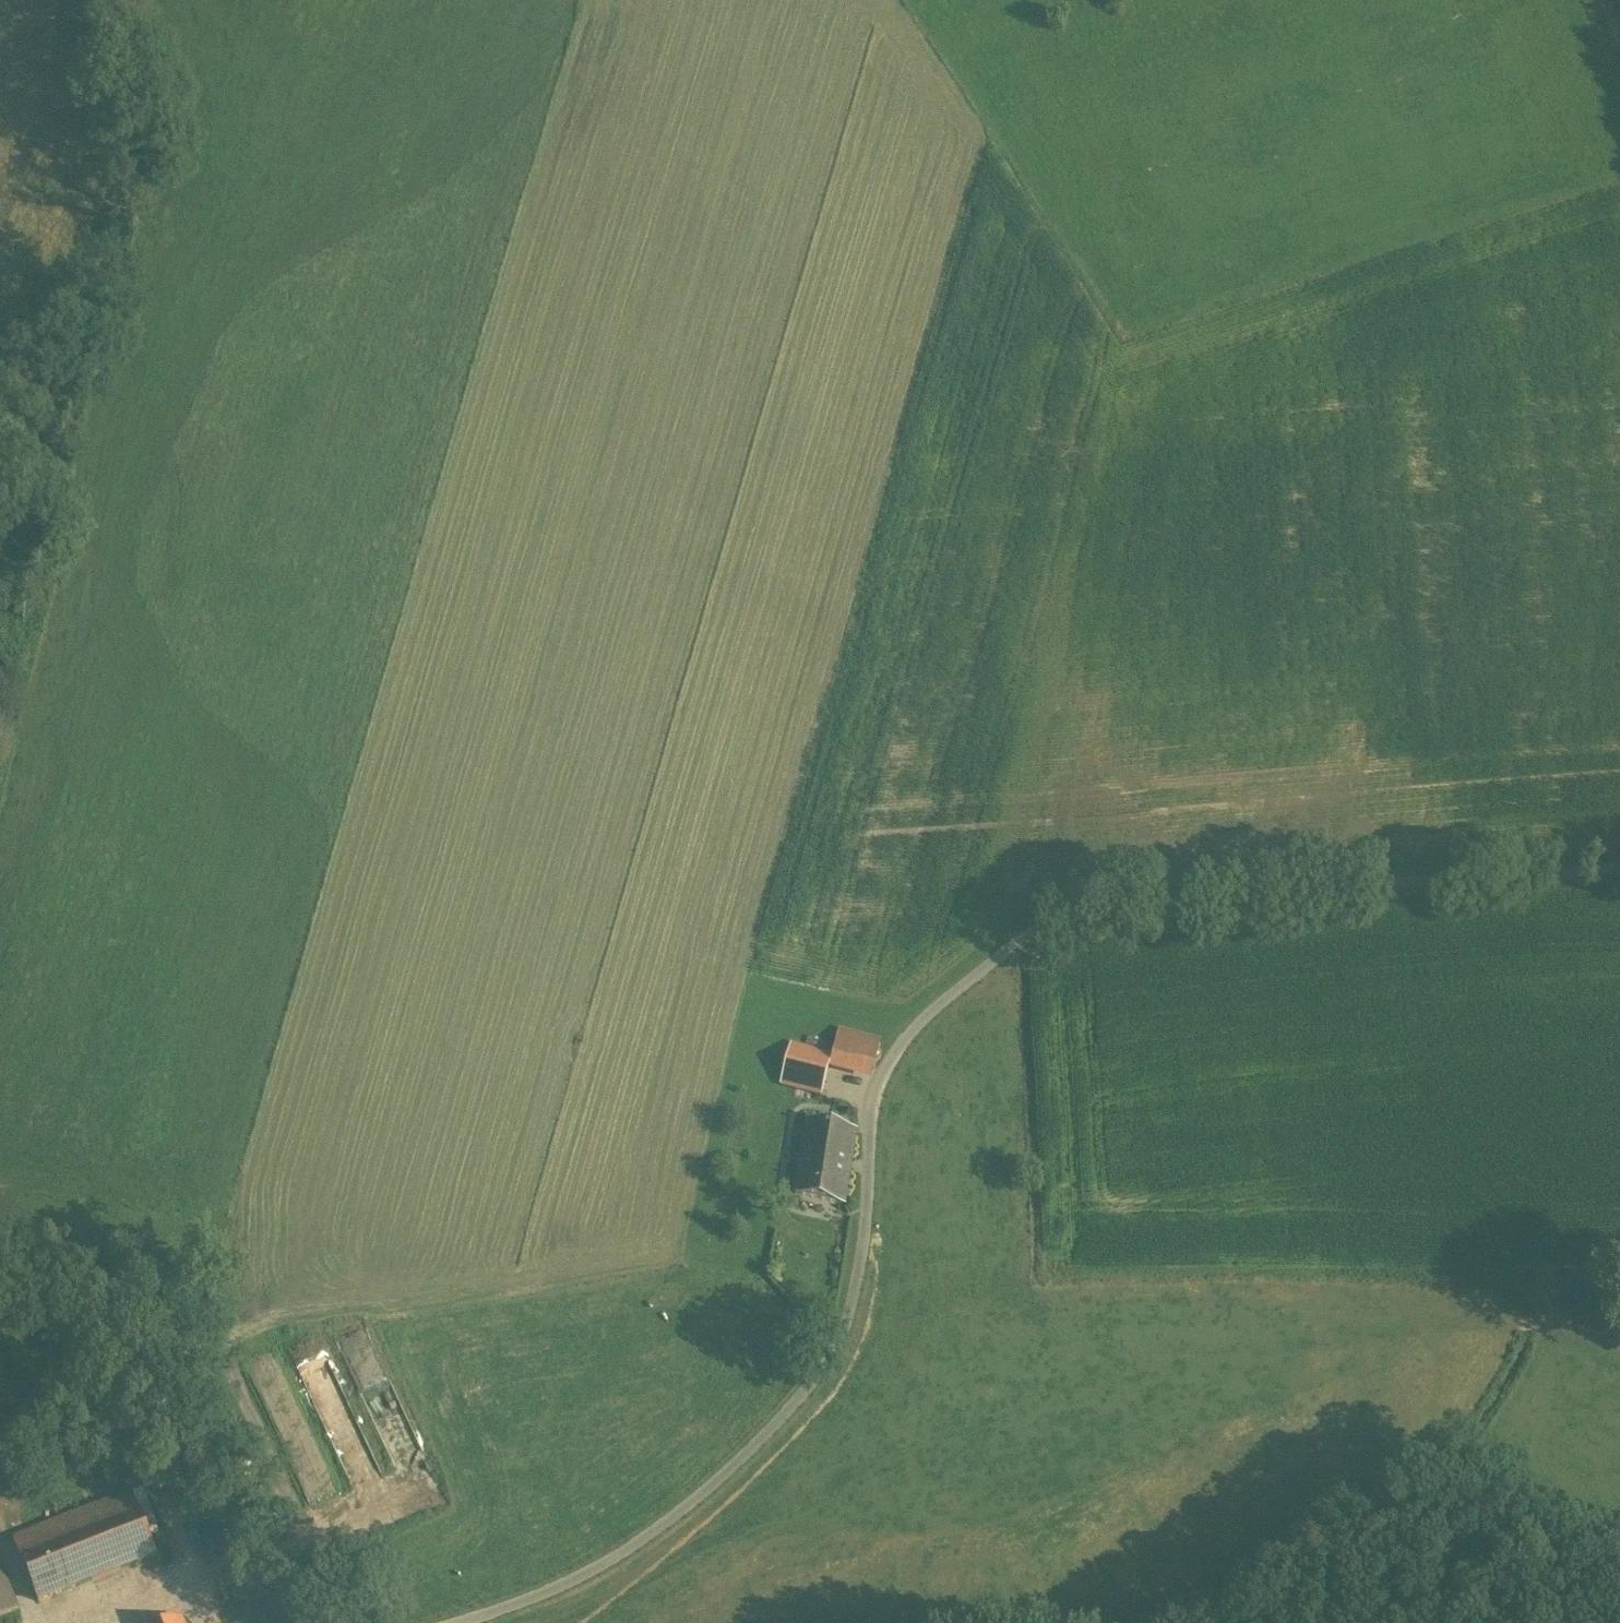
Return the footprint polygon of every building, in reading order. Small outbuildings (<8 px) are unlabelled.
[(832,1056),(828,1068),(870,1079),(880,1043),(838,1032),(832,1056)] [(795,1088),(821,1095),(828,1068),(832,1056),(791,1045),(781,1084),(795,1088)] [(855,1132),(808,1123),(795,1194),(842,1203),(855,1132)] [(2,1418),(11,1404),(0,1398),(0,1417),(2,1418)] [(131,1493),(13,1540),(38,1603),(156,1556),(131,1493)] [(17,1611),(0,1567),(0,1618),(17,1611)]
